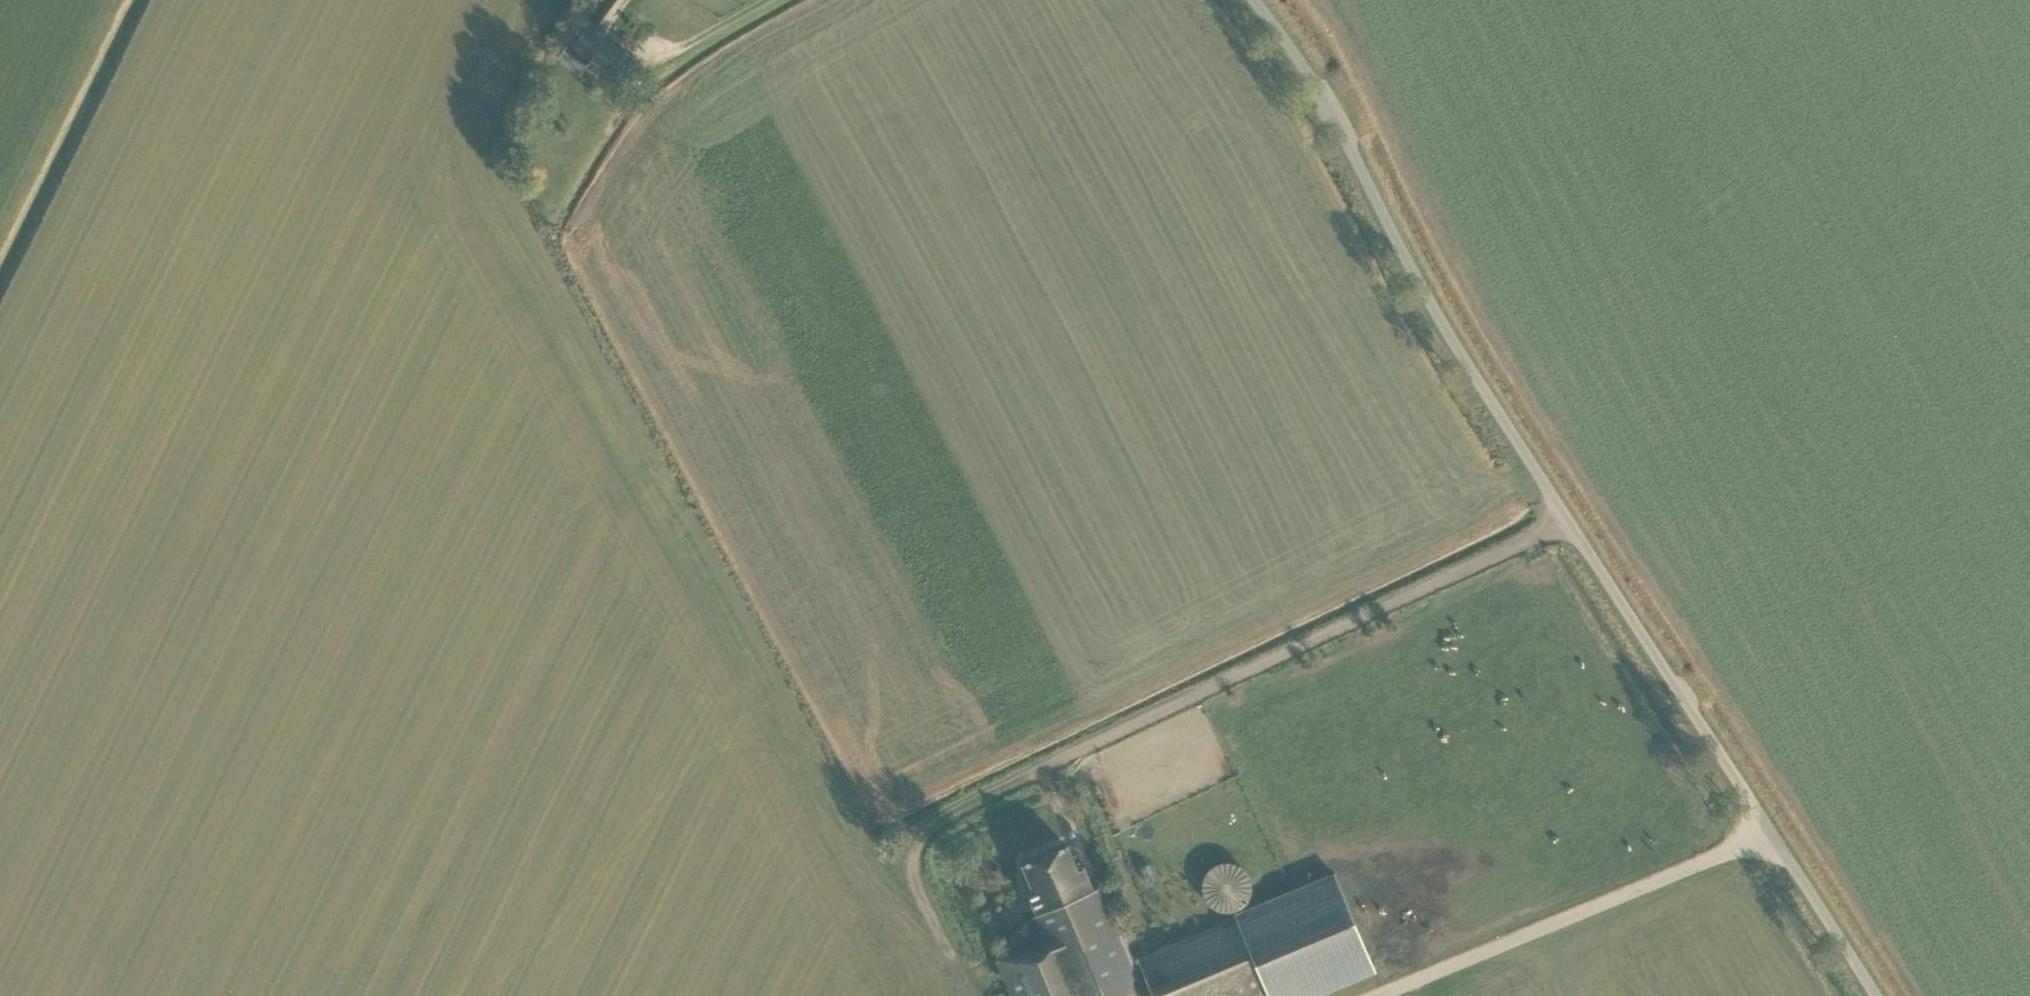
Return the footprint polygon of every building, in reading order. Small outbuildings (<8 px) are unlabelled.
[(607,31),(589,18),(561,58),(582,73),(588,65),(617,86),(636,59),(604,36),(607,31)] [(1067,845),(1025,864),(1035,887),(1028,890),(1037,912),(1028,916),(1039,941),(998,959),(1014,995),(1142,995),(1149,993),(1102,885),(1093,889),(1084,868),(1078,870),(1067,845)] [(1236,863),(1228,862),(1219,863),(1215,865),(1210,869),(1206,874),(1204,878),(1203,887),(1204,895),(1207,901),(1210,905),(1215,909),(1219,910),(1228,912),(1232,912),(1238,910),(1246,905),(1251,897),(1253,891),(1253,887),(1252,880),(1251,876),(1246,869),(1240,865),(1236,863)] [(1271,995),(1311,995),(1376,969),(1335,870),(1236,912),(1237,913),(1139,954),(1156,995),(1262,995),(1270,993),(1271,995)]
